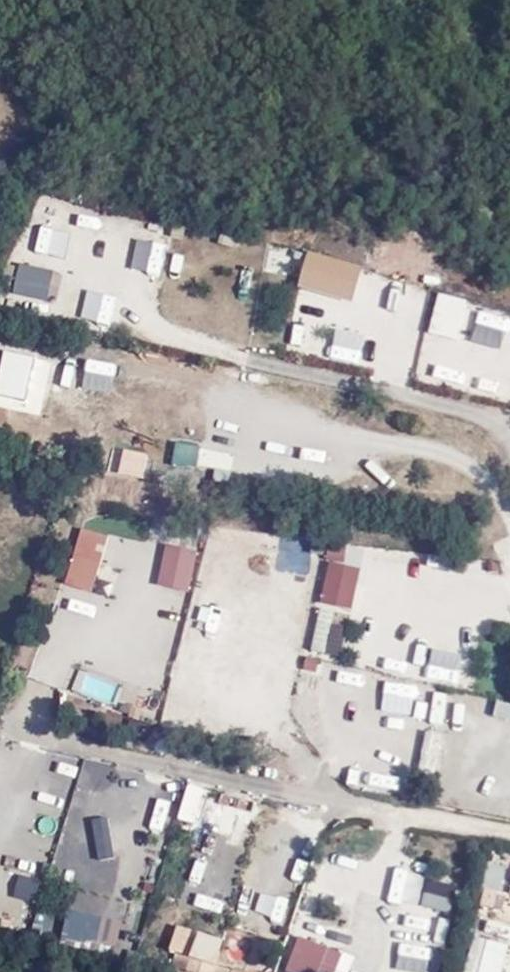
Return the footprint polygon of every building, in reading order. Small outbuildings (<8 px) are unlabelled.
[(288,268),(288,248),(267,248),(267,269),(288,268)] [(311,252),(305,271),(349,284),(354,265),(311,252)] [(19,293),(50,299),(56,267),(25,261),(19,293)] [(355,272),(353,283),(384,289),(386,277),(355,272)] [(441,380),(448,344),(432,341),(425,377),(441,380)] [(39,354),(7,347),(0,377),(0,394),(28,401),(39,354)] [(491,395),(509,400),(509,388),(494,383),(491,395)] [(175,441),(175,465),(201,465),(201,441),(175,441)] [(119,473),(145,478),(151,451),(125,446),(119,473)] [(75,584),(95,590),(113,534),(93,528),(75,584)] [(344,656),(350,624),(335,621),(337,608),(319,604),(310,649),(344,656)] [(329,664),(326,679),(359,685),(362,670),(329,664)] [(81,691),(116,703),(122,685),(87,673),(81,691)] [(420,684),(417,696),(442,701),(445,689),(420,684)] [(409,716),(411,704),(382,699),(380,711),(409,716)] [(496,716),(509,719),(509,702),(500,699),(496,716)] [(468,739),(470,704),(455,703),(453,738),(468,739)] [(457,747),(456,759),(478,760),(479,748),(457,747)] [(62,754),(59,780),(75,782),(78,755),(62,754)] [(86,761),(79,781),(105,789),(111,769),(86,761)] [(365,762),(361,777),(394,786),(398,771),(365,762)] [(226,828),(233,799),(188,788),(181,818),(226,828)] [(502,890),(507,865),(489,861),(484,886),(502,890)] [(423,905),(454,911),(459,883),(429,877),(423,905)] [(58,935),(63,916),(42,911),(37,930),(58,935)] [(509,927),(509,920),(480,916),(478,930),(509,935),(509,927)] [(433,950),(438,938),(405,926),(401,939),(433,950)] [(184,931),(178,929),(170,952),(177,955),(177,954),(183,934),(184,931)] [(171,971),(235,971),(216,967),(224,943),(184,931),(183,934),(177,954),(177,955),(171,971)] [(509,947),(509,942),(476,934),(466,971),(504,971),(509,947)] [(301,941),(291,971),(336,971),(342,954),(301,941)]
